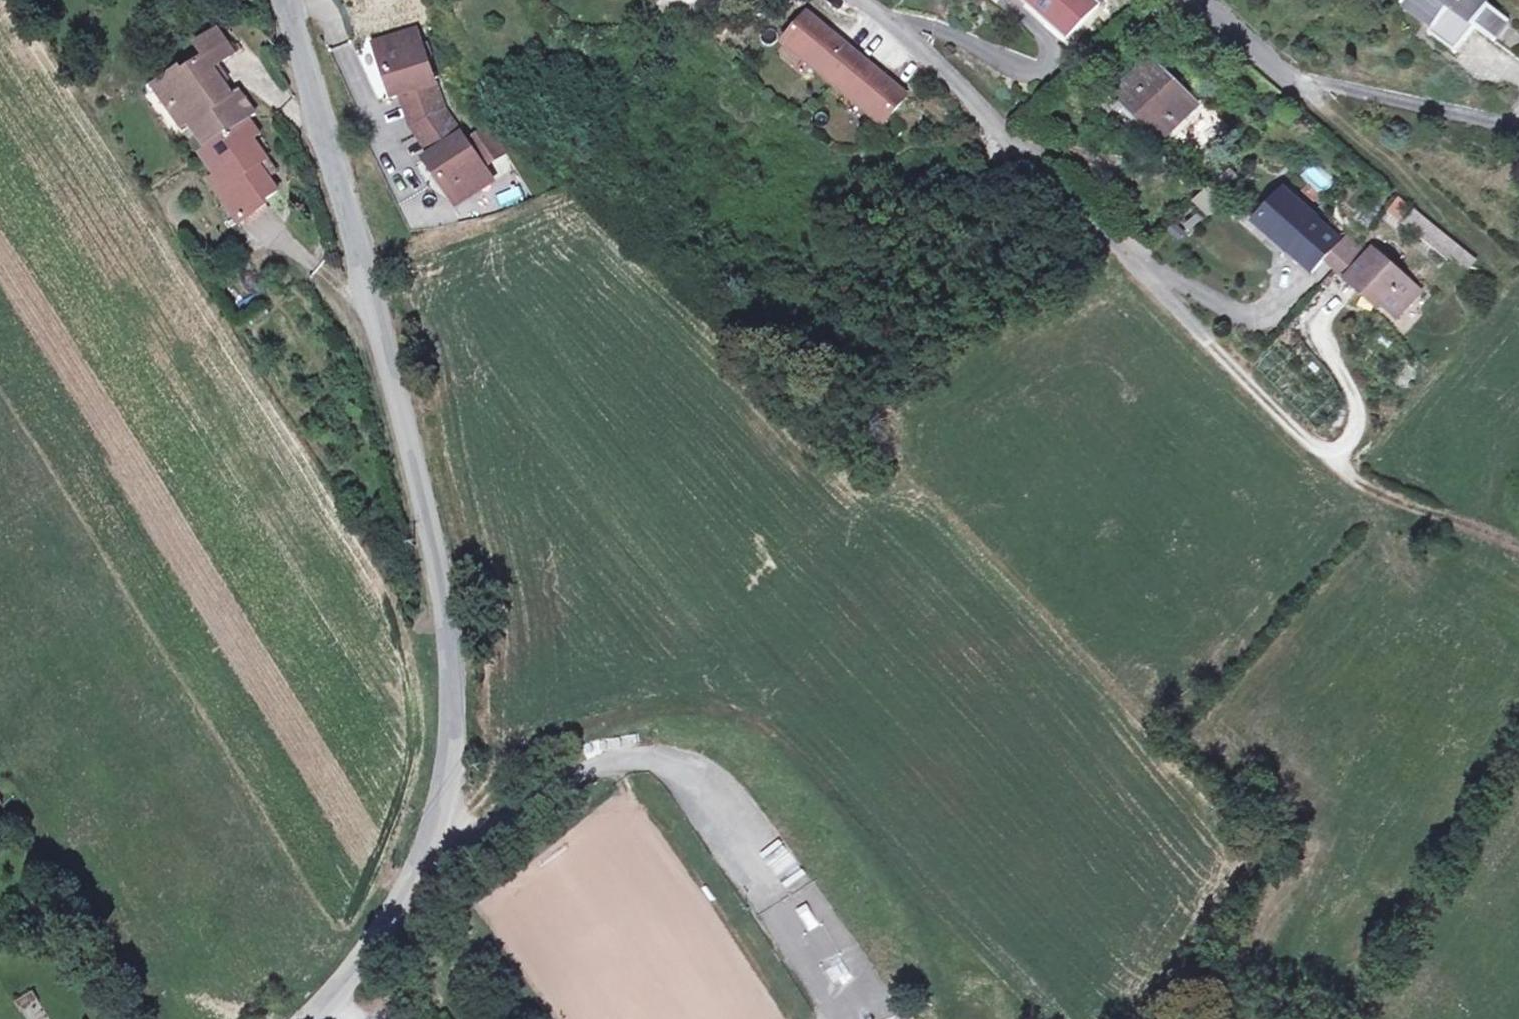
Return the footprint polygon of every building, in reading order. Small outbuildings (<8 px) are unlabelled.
[(1068,39),(1098,5),(1092,0),(1030,0),(1027,3),(1068,39)] [(1456,54),(1475,27),(1495,42),(1510,21),(1481,0),(1405,0),(1401,5),(1433,29),(1429,34),(1456,54)] [(882,127),(910,93),(806,5),(777,40),(882,127)] [(182,70),(159,86),(180,117),(187,112),(196,125),(211,147),(250,121),(257,116),(240,93),(234,97),(225,84),(221,87),(216,79),(220,77),(215,69),(237,54),(220,29),(196,45),(206,58),(184,73),(182,70)] [(380,57),(421,42),(417,30),(375,44),(380,57)] [(427,41),(421,43),(425,55),(431,53),(427,41)] [(402,93),(410,117),(443,105),(425,55),(421,43),(421,42),(380,57),(386,75),(391,73),(398,95),(402,93)] [(1117,96),(1162,140),(1197,105),(1152,61),(1117,96)] [(220,77),(216,79),(221,87),(225,84),(220,77)] [(419,135),(447,115),(443,105),(410,117),(419,135)] [(1195,165),(1229,131),(1206,108),(1172,141),(1195,165)] [(180,117),(176,119),(186,132),(196,125),(187,112),(180,117)] [(447,115),(419,135),(433,155),(430,157),(443,176),(439,179),(450,194),(485,169),(467,144),(447,115)] [(229,187),(223,191),(245,223),(268,207),(265,203),(280,192),(266,173),(264,175),(260,168),(262,167),(269,162),(254,141),(261,136),(250,121),(211,147),(205,152),(220,174),(229,187)] [(489,129),(467,144),(485,169),(507,155),(489,129)] [(493,180),(485,169),(450,194),(457,205),(493,180)] [(220,174),(209,181),(219,194),(223,191),(229,187),(220,174)] [(1207,216),(1226,200),(1211,182),(1192,198),(1207,216)] [(1340,241),(1283,192),(1260,218),(1290,244),(1285,250),(1312,273),(1323,261),(1340,241)] [(1396,195),(1386,212),(1401,221),(1410,204),(1396,195)] [(1285,250),(1290,244),(1260,218),(1255,224),(1285,250)] [(1340,241),(1323,261),(1334,271),(1357,244),(1345,234),(1340,241)] [(1357,244),(1334,271),(1345,280),(1368,254),(1357,244)] [(1421,291),(1372,249),(1368,254),(1345,280),(1365,297),(1369,293),(1397,318),(1421,291)]
